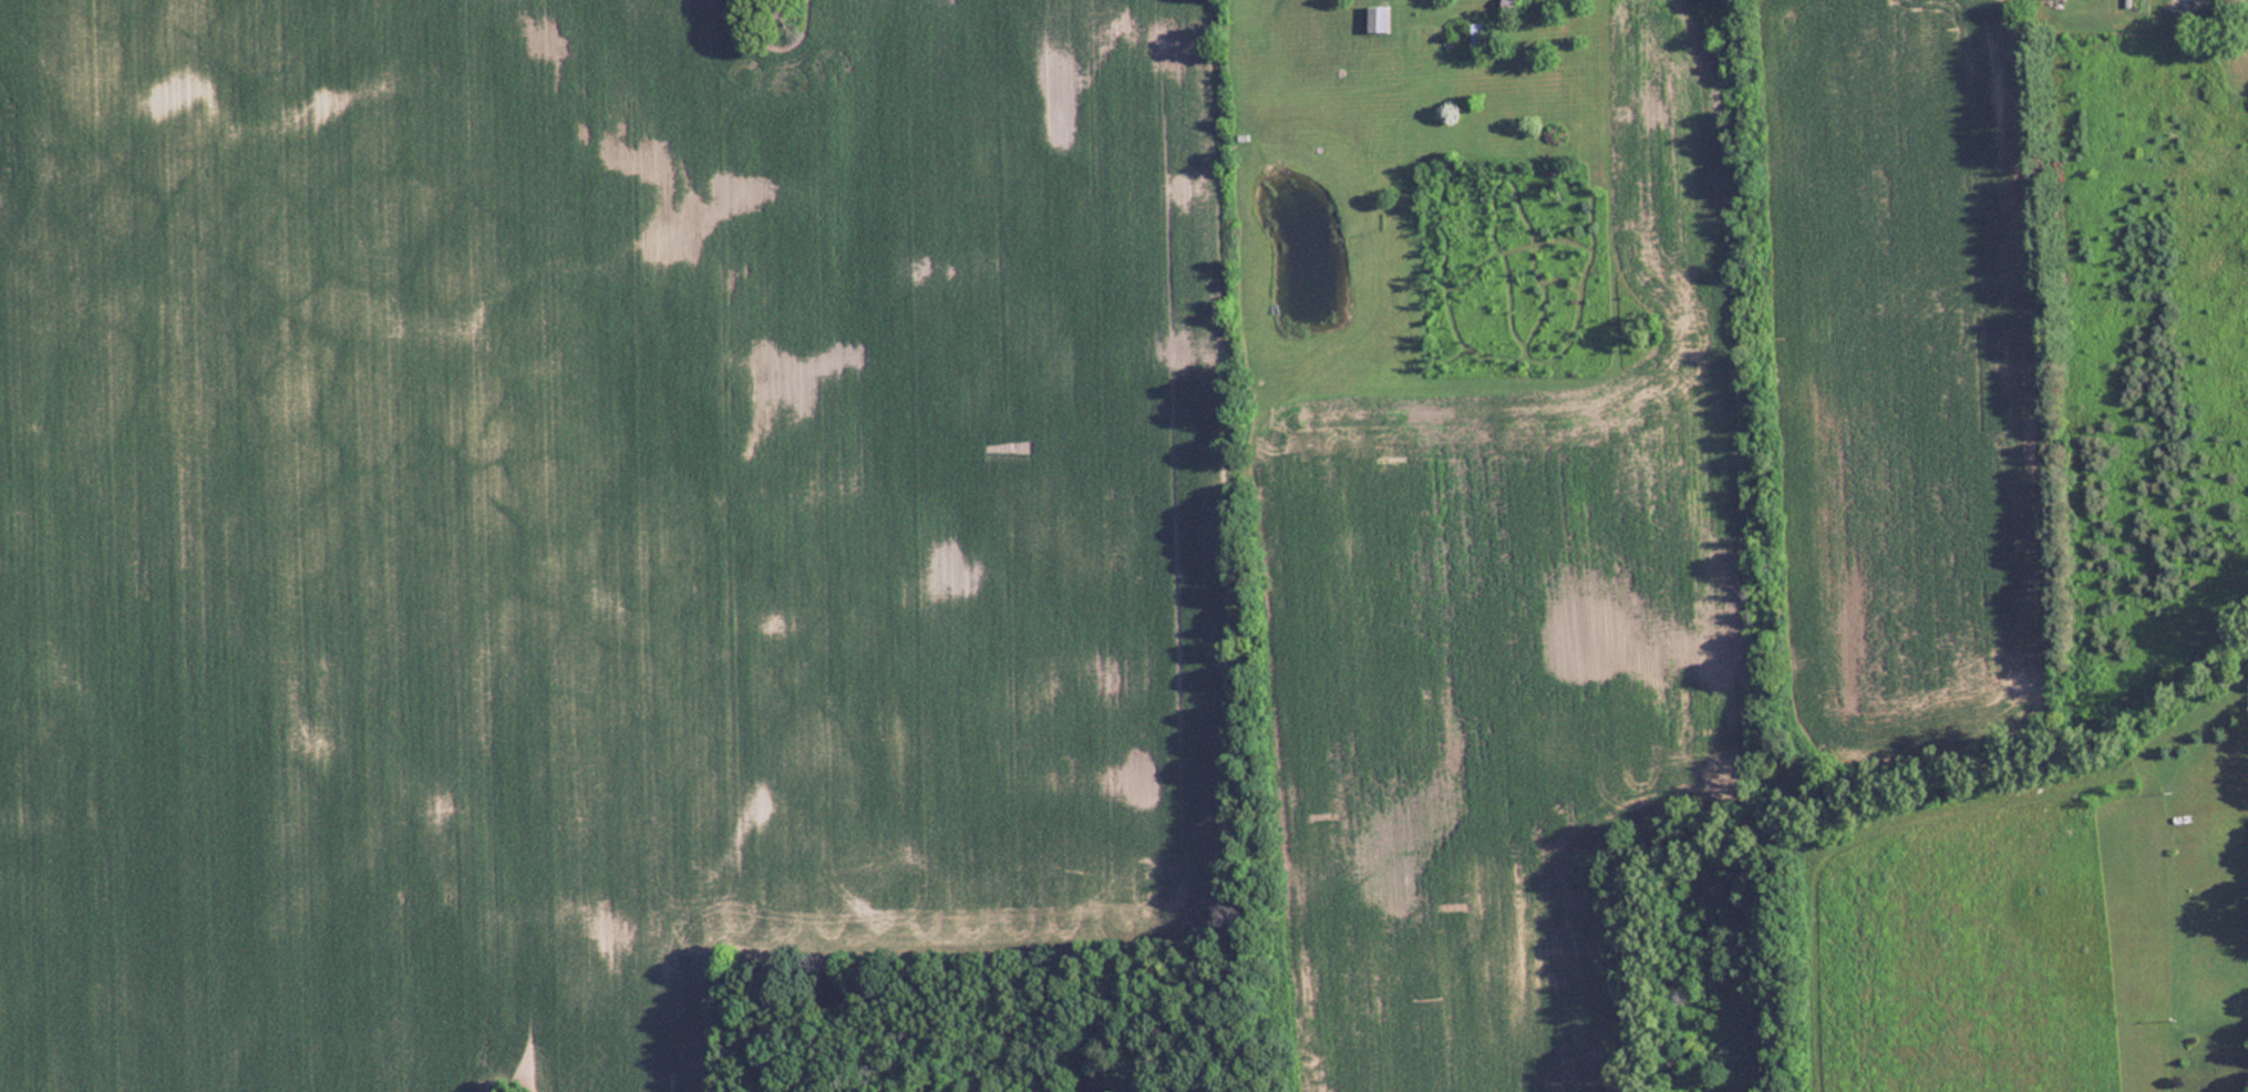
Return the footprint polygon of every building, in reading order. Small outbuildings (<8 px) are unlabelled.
[(1367,6),(1367,32),(1388,32),(1388,6),(1367,6)] [(1471,23),(1471,51),(1483,51),(1483,23),(1471,23)] [(2233,915),(2244,915),(2244,902),(2233,902),(2233,915)]
